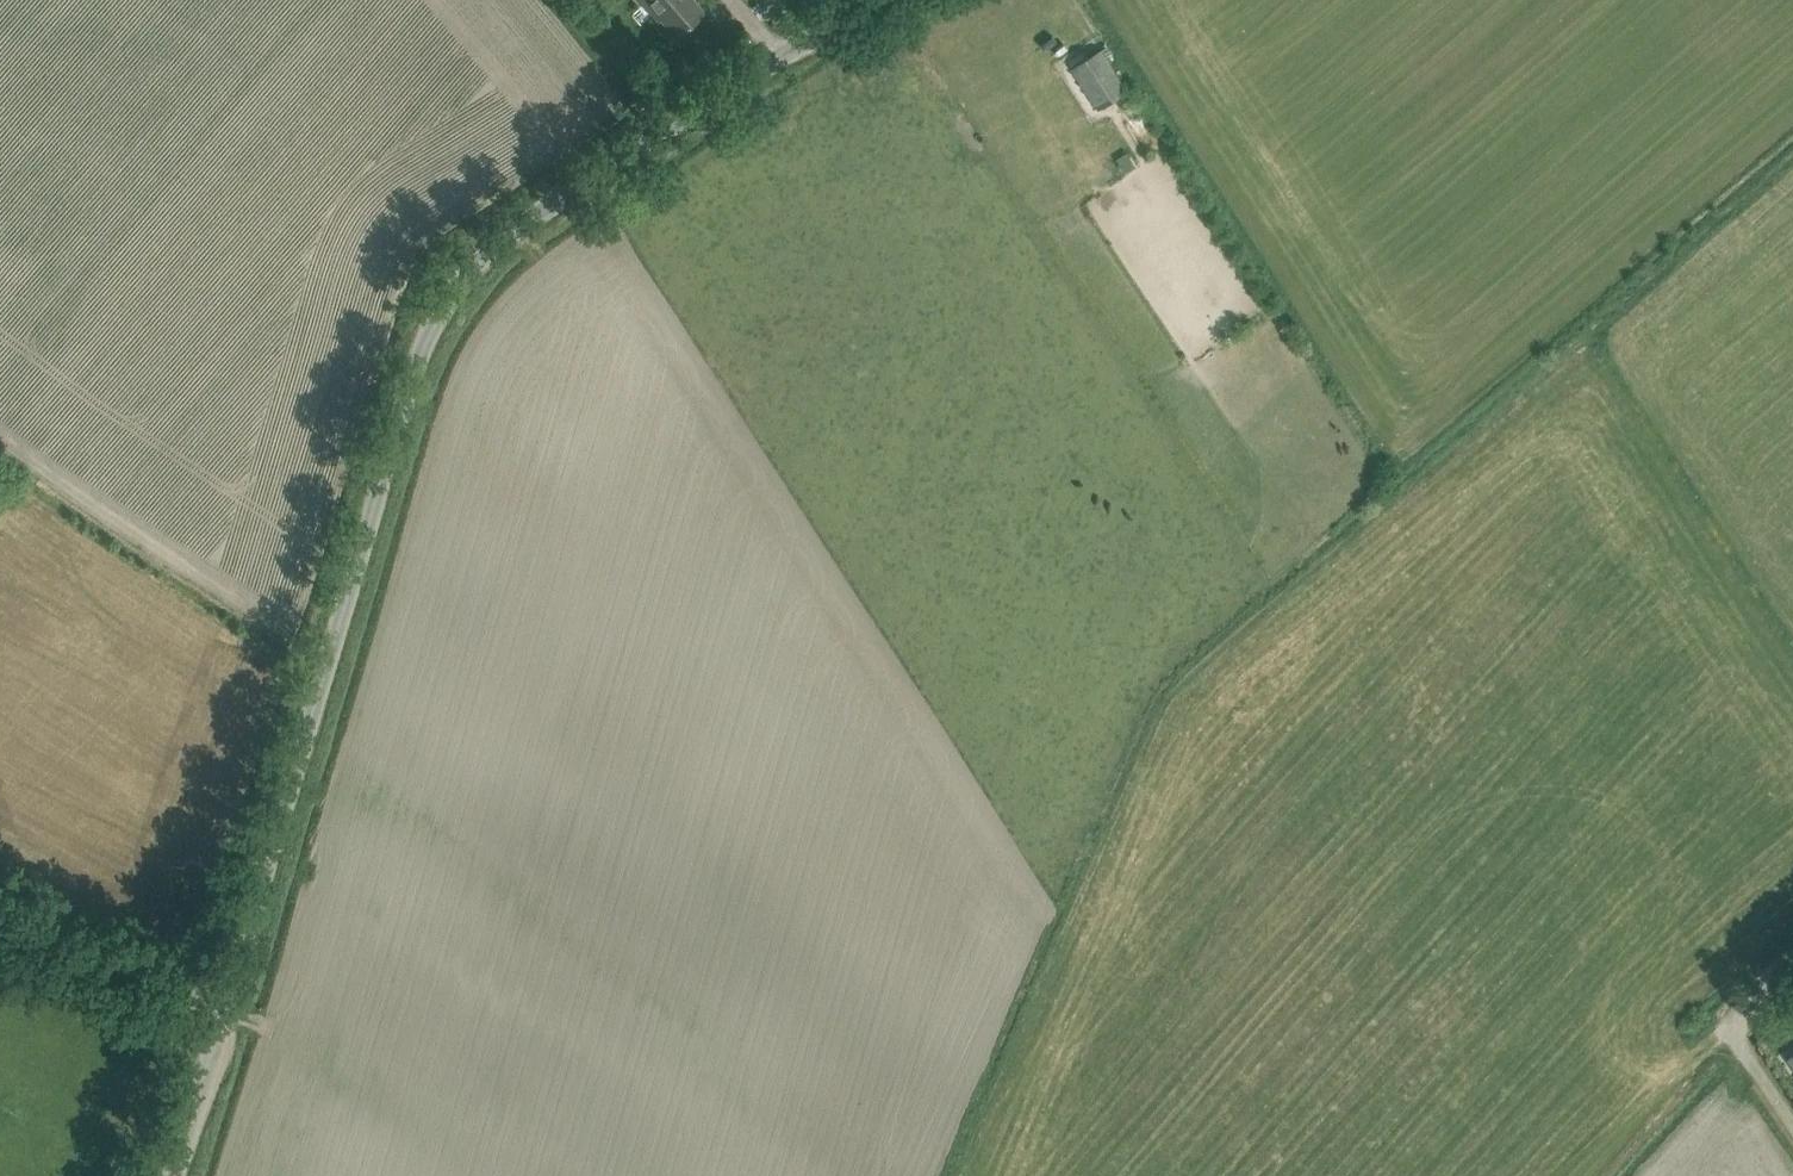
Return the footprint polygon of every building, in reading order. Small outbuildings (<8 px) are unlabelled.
[(704,10),(696,0),(641,0),(657,20),(660,17),(675,34),(704,10)] [(1071,67),(1097,107),(1127,88),(1101,47),(1071,67)]
